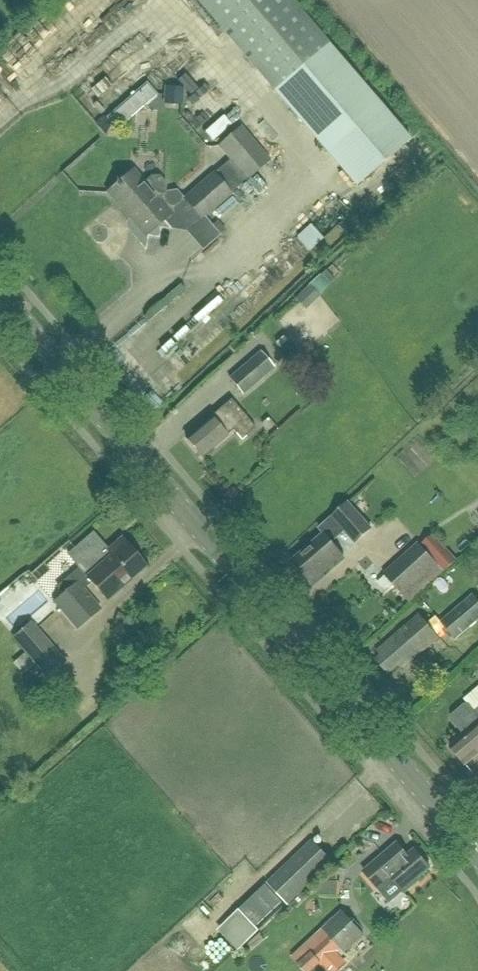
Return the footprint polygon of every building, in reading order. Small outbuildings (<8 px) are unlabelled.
[(291,0),(195,0),(355,186),(410,139),(291,0)] [(185,96),(182,80),(172,81),(175,98),(185,96)] [(106,118),(116,130),(156,95),(146,83),(106,118)] [(200,218),(247,179),(268,160),(266,158),(240,127),(219,146),(230,159),(184,199),(185,200),(200,218)] [(150,177),(143,183),(132,171),(107,193),(145,236),(185,200),(184,199),(176,190),(164,192),(164,184),(158,177),(150,177)] [(239,195),(220,205),(233,228),(252,217),(239,195)] [(201,239),(218,233),(212,216),(195,222),(201,239)] [(299,232),(307,242),(321,231),(313,221),(299,232)] [(321,274),(294,299),(305,311),(320,297),(319,296),(330,285),(321,274)] [(167,292),(173,300),(188,290),(181,281),(167,292)] [(241,394),(272,367),(258,352),(227,379),(241,394)] [(165,381),(150,393),(161,407),(176,395),(165,381)] [(215,412),(185,439),(201,458),(231,431),(240,440),(254,428),(229,400),(215,412)] [(354,545),(370,531),(347,505),(318,530),(322,535),(291,561),(308,582),(321,571),(322,573),(343,555),(331,542),(343,532),(354,545)] [(93,533),(67,555),(83,574),(97,562),(99,565),(86,577),(90,582),(106,600),(144,566),(120,538),(107,550),(93,533)] [(383,573),(410,602),(457,559),(433,533),(421,545),(418,542),(383,573)] [(67,594),(55,604),(59,608),(77,629),(100,608),(82,589),(90,582),(86,577),(78,584),(71,575),(59,585),(67,594)] [(473,595),(442,621),(455,637),(477,618),(477,601),(473,595)] [(55,606),(36,617),(42,627),(61,616),(55,606)] [(403,669),(440,638),(419,614),(377,651),(381,656),(376,660),(388,673),(399,663),(403,669)] [(44,678),(62,662),(30,624),(12,639),(25,654),(14,663),(23,674),(34,665),(44,678)] [(474,712),(469,706),(465,705),(453,715),(453,720),(465,735),(450,747),(465,765),(477,754),(477,709),(474,712)] [(287,905),(332,862),(313,841),(267,884),(287,905)] [(397,843),(364,871),(378,888),(380,887),(391,900),(403,890),(405,892),(418,881),(416,879),(429,868),(414,849),(407,855),(397,843)] [(266,886),(240,911),(256,928),(282,903),(266,886)] [(239,911),(217,931),(238,953),(259,932),(239,911)] [(309,951),(323,966),(342,948),(345,951),(363,934),(342,911),(323,928),(328,933),(309,951)]
